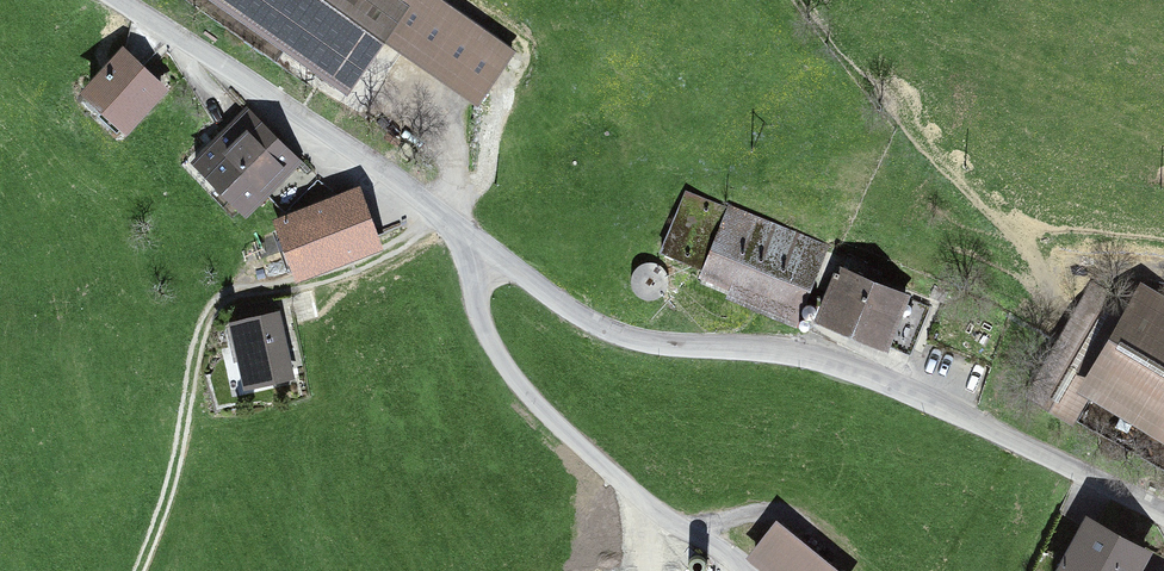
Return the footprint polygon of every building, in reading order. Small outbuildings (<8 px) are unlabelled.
[(364,84),(394,37),(482,95),(516,44),(450,0),(237,0),(364,84)] [(141,49),(95,92),(141,141),(187,98),(141,49)] [(241,112),(206,167),(275,211),(310,156),(241,112)] [(728,208),(685,190),(659,251),(701,268),(695,283),(809,331),(814,320),(838,263),(844,250),(730,202),(728,208)] [(906,289),(838,263),(814,320),(884,346),(906,289)] [(1099,283),(1035,388),(1077,413),(1093,387),(1163,430),(1163,321),(1099,283)] [(287,313),(240,323),(256,389),(302,378),(287,313)] [(1096,521),(1066,570),(1163,570),(1163,561),(1096,521)] [(789,525),(762,557),(779,570),(844,570),(789,525)]
